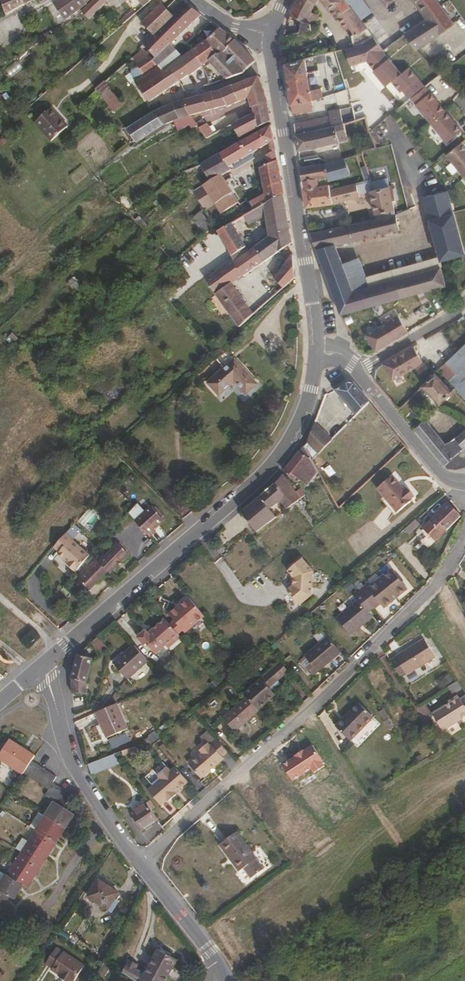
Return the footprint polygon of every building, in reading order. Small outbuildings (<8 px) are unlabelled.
[(27,3),(27,0),(0,0),(5,16),(27,3)] [(87,0),(57,0),(53,3),(63,20),(85,4),(85,2),(87,0)] [(313,5),(307,0),(297,0),(291,7),(289,16),(302,22),(300,33),(310,30),(309,25),(316,23),(313,21),(304,18),(308,12),(313,5)] [(335,17),(340,14),(348,10),(341,1),(338,2),(337,0),(318,0),(335,17)] [(351,0),(337,0),(338,2),(341,1),(348,10),(350,8),(358,20),(367,33),(372,39),(377,36),(351,0)] [(434,0),(410,0),(420,14),(425,22),(403,36),(414,53),(438,35),(452,24),(434,0)] [(362,1),(357,5),(364,16),(370,12),(362,1)] [(169,43),(200,14),(186,3),(173,15),(153,35),(142,44),(154,58),(169,43)] [(153,35),(173,15),(162,3),(142,23),(153,35)] [(358,20),(350,8),(348,10),(340,14),(349,26),(358,20)] [(313,21),(316,15),(308,12),(304,18),(313,21)] [(381,51),(403,36),(425,22),(420,14),(399,27),(396,23),(377,36),(372,39),(381,51)] [(367,33),(358,20),(349,26),(356,36),(358,35),(361,38),(367,33)] [(216,53),(234,41),(218,28),(203,40),(216,53)] [(399,77),(381,51),(372,39),(363,45),(346,49),(350,66),(367,62),(386,88),(392,83),(399,77)] [(254,62),(234,41),(216,53),(203,40),(189,50),(201,66),(208,75),(210,84),(214,83),(212,76),(204,63),(208,60),(225,79),(241,73),(254,62)] [(167,67),(181,56),(169,43),(154,58),(152,60),(162,71),(167,67)] [(179,81),(167,67),(162,71),(152,60),(143,49),(132,58),(145,77),(135,81),(148,102),(179,81)] [(201,66),(189,50),(181,56),(167,67),(179,81),(188,75),(189,76),(201,66)] [(306,75),(304,60),(284,65),(287,84),(297,82),(296,78),(306,75)] [(423,88),(417,81),(418,80),(409,69),(399,77),(392,83),(401,94),(403,92),(409,99),(423,88)] [(266,108),(263,93),(256,75),(242,81),(219,92),(212,93),(211,91),(189,97),(182,100),(189,116),(225,106),(225,109),(247,98),(249,107),(250,107),(251,113),(231,124),(238,138),(268,121),(266,108)] [(312,111),(307,81),(297,82),(287,84),(291,115),(312,111)] [(109,107),(118,99),(104,83),(94,92),(109,107)] [(445,113),(429,94),(428,95),(423,88),(409,99),(430,125),(445,113)] [(189,116),(182,100),(170,103),(153,112),(126,128),(135,142),(164,122),(189,116)] [(67,127),(51,107),(33,122),(50,141),(67,127)] [(342,124),(339,110),(328,112),(329,118),(293,126),(294,136),(342,124)] [(461,132),(445,113),(430,125),(446,144),(461,132)] [(371,137),(386,123),(383,120),(369,131),(371,137)] [(346,141),(342,124),(294,136),(297,153),(346,141)] [(208,136),(202,125),(195,129),(201,140),(208,136)] [(237,203),(221,176),(229,171),(227,167),(267,144),(272,141),(269,126),(225,150),(182,172),(186,180),(203,172),(209,184),(194,193),(203,210),(205,212),(214,205),(220,214),(237,203)] [(460,144),(446,156),(464,178),(464,177),(464,150),(460,144)] [(280,181),(274,151),(269,154),(263,157),(265,165),(258,168),(263,190),(280,181)] [(366,173),(360,155),(355,156),(362,174),(366,173)] [(322,161),(315,156),(302,159),(304,165),(322,161)] [(362,174),(355,156),(345,159),(350,175),(355,175),(358,184),(364,182),(362,174)] [(350,175),(345,159),(324,164),(327,176),(328,182),(350,175)] [(327,176),(324,164),(299,169),(301,182),(316,178),(327,176)] [(328,182),(327,176),(316,178),(317,184),(328,182)] [(333,204),(330,191),(328,185),(318,187),(317,184),(316,178),(301,182),(305,208),(333,204)] [(387,187),(385,178),(369,183),(372,190),(372,191),(387,187)] [(253,210),(282,193),(280,181),(263,190),(263,193),(249,201),(253,210)] [(372,190),(369,183),(369,181),(364,182),(358,184),(355,185),(357,194),(369,191),(372,190)] [(357,194),(355,185),(330,191),(333,204),(344,201),(344,198),(358,195),(357,194)] [(395,214),(391,201),(394,200),(391,186),(387,187),(372,191),(372,190),(369,191),(376,219),(395,214)] [(464,256),(447,191),(423,199),(439,258),(440,262),(464,256)] [(286,245),(291,242),(282,193),(253,210),(239,218),(244,226),(265,214),(268,237),(253,247),(263,261),(286,245)] [(205,212),(203,210),(191,218),(200,228),(198,230),(200,233),(201,232),(203,235),(212,225),(205,212)] [(341,316),(446,287),(439,268),(368,288),(352,292),(342,264),(335,247),(399,231),(395,214),(376,219),(310,234),(341,316)] [(247,251),(231,223),(216,231),(232,260),(233,261),(247,251)] [(294,277),(292,254),(286,245),(263,261),(277,277),(275,279),(282,288),(294,277)] [(231,282),(263,261),(253,247),(247,251),(233,261),(232,260),(206,279),(238,327),(253,314),(231,282)] [(368,288),(439,268),(440,262),(439,258),(365,279),(368,288)] [(365,279),(358,259),(342,264),(352,292),(368,288),(365,279)] [(269,299),(278,291),(274,288),(265,295),(269,299)] [(376,353),(408,334),(398,317),(366,336),(376,353)] [(394,382),(424,363),(414,347),(384,365),(394,382)] [(464,347),(447,364),(456,373),(447,383),(454,390),(464,402),(464,348),(464,347)] [(256,383),(234,359),(208,383),(218,394),(234,380),(246,393),(256,383)] [(447,383),(456,373),(447,364),(438,372),(447,382),(447,383)] [(439,405),(454,390),(447,383),(447,382),(445,384),(442,381),(441,382),(434,376),(422,388),(439,405)] [(369,402),(354,384),(345,381),(334,389),(356,416),(369,402)] [(457,441),(455,438),(447,446),(424,421),(413,431),(445,469),(456,471),(464,468),(464,433),(457,441)] [(332,440),(314,422),(308,442),(304,446),(306,451),(310,446),(318,454),(332,440)] [(306,482),(317,469),(306,451),(304,446),(284,471),(296,480),(298,476),(306,482)] [(294,490),(282,474),(274,484),(241,513),(256,532),(275,516),(268,507),(283,494),(291,502),(298,496),(294,490)] [(412,500),(411,499),(413,496),(406,487),(403,490),(392,476),(376,488),(397,513),(412,500)] [(298,496),(304,490),(300,484),(294,490),(298,496)] [(161,518),(147,505),(142,511),(134,503),(125,514),(148,536),(153,531),(151,529),(161,518)] [(435,542),(459,516),(446,503),(422,529),(435,542)] [(84,526),(96,513),(89,507),(78,521),(84,526)] [(88,530),(100,516),(96,513),(84,526),(88,530)] [(59,557),(72,541),(73,540),(65,533),(52,548),(58,552),(56,555),(59,557)] [(89,555),(72,541),(59,557),(66,563),(65,564),(73,571),(74,570),(75,571),(89,555)] [(110,574),(129,554),(117,543),(99,563),(107,571),(110,574)] [(293,578),(308,566),(301,559),(287,570),(293,578)] [(86,595),(107,571),(99,563),(95,560),(88,567),(90,569),(76,585),(86,595)] [(310,595),(312,571),(308,566),(293,578),(292,586),(286,591),(297,606),(310,595)] [(382,607),(405,588),(389,568),(367,586),(365,584),(357,590),(372,608),(378,603),(382,607)] [(204,618),(188,598),(167,614),(172,620),(180,630),(181,631),(187,626),(189,629),(204,618)] [(369,616),(355,599),(334,617),(348,634),(369,616)] [(180,630),(172,620),(167,624),(176,634),(180,630)] [(166,647),(178,636),(176,634),(167,624),(164,621),(148,635),(145,633),(138,639),(145,647),(147,646),(156,656),(166,647)] [(325,635),(319,628),(311,634),(318,642),(325,635)] [(316,671),(339,651),(325,635),(318,642),(303,654),(316,671)] [(168,650),(181,639),(178,636),(166,647),(168,650)] [(86,683),(92,659),(87,657),(96,649),(100,654),(108,649),(98,637),(77,656),(71,681),(71,690),(87,694),(86,683)] [(434,658),(422,638),(393,656),(394,657),(388,661),(399,678),(404,675),(405,675),(434,658)] [(148,662),(133,645),(112,664),(127,680),(148,662)] [(275,695),(268,688),(287,671),(280,662),(244,695),(246,697),(257,710),(275,695)] [(464,715),(464,695),(458,699),(457,697),(429,714),(440,731),(464,715)] [(257,710),(246,697),(222,718),(234,731),(257,710)] [(349,738),(372,715),(357,700),(333,723),(349,738)] [(125,730),(114,705),(95,714),(105,738),(125,730)] [(34,757),(9,740),(0,754),(0,761),(22,775),(30,762),(34,757)] [(200,778),(223,758),(221,757),(227,752),(216,740),(209,746),(206,743),(198,750),(201,753),(187,764),(200,778)] [(91,774),(119,763),(113,754),(87,764),(91,774)] [(29,779),(37,766),(30,762),(22,775),(29,779)] [(35,783),(43,770),(37,766),(29,779),(35,783)] [(174,793),(187,781),(176,769),(171,773),(168,769),(158,777),(161,780),(148,790),(160,805),(166,799),(168,801),(175,794),(174,793)] [(41,787),(50,774),(43,770),(35,783),(41,787)] [(48,791),(52,784),(56,778),(50,774),(41,787),(48,791)] [(49,800),(57,787),(52,784),(48,791),(44,797),(49,800)] [(56,805),(64,791),(57,787),(49,800),(53,803),(56,805)] [(63,809),(71,796),(64,791),(56,805),(63,809)] [(154,808),(149,801),(146,804),(151,811),(154,808)] [(65,829),(73,815),(63,809),(56,805),(53,803),(45,816),(65,829)] [(151,811),(146,804),(130,814),(142,831),(157,821),(151,811)] [(36,831),(45,816),(38,812),(29,827),(36,831)] [(65,829),(45,816),(36,831),(55,844),(65,829)] [(252,856),(232,830),(215,843),(235,869),(239,866),(247,876),(259,867),(252,857),(252,856)] [(41,866),(55,844),(36,831),(21,854),(41,866)] [(27,889),(41,866),(21,854),(7,876),(23,886),(27,889)] [(23,886),(7,876),(6,875),(0,885),(0,891),(9,897),(14,900),(23,886)] [(112,901),(117,894),(97,881),(86,897),(111,913),(117,904),(112,901)] [(9,897),(0,891),(0,912),(9,897)] [(66,980),(75,980),(85,963),(55,947),(43,969),(66,980)] [(177,961),(159,951),(143,977),(133,972),(136,967),(127,962),(120,975),(132,980),(165,980),(177,961)]
